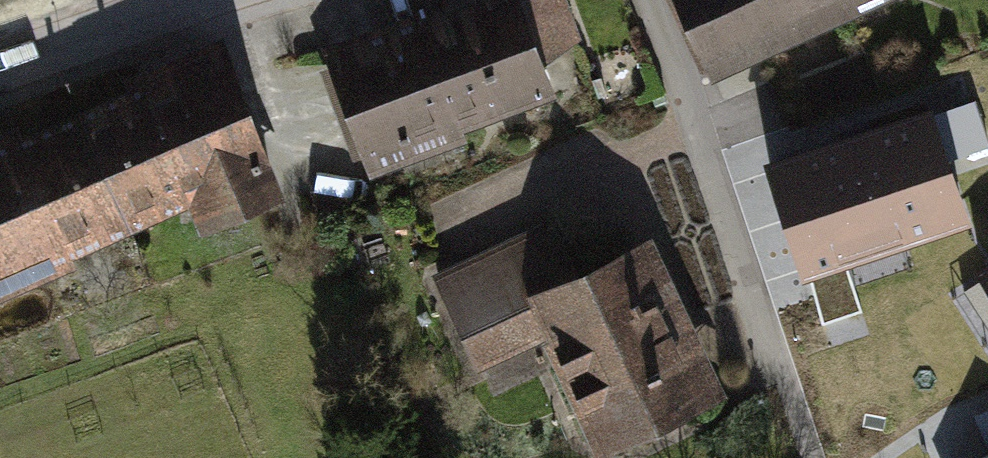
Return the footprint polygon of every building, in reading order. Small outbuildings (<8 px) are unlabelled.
[(330,36),(374,165),(560,102),(543,54),(579,42),(565,0),(436,0),(330,36)] [(711,63),(857,0),(683,0),(711,63)] [(208,45),(124,83),(175,193),(182,189),(194,215),(271,179),(208,45)] [(175,199),(124,83),(72,104),(125,223),(175,199)] [(922,87),(867,106),(878,138),(933,119),(922,87)] [(0,136),(0,279),(125,223),(72,104),(0,136)] [(834,133),(765,163),(808,262),(878,232),(834,133)] [(939,140),(896,159),(924,218),(966,198),(939,140)] [(550,220),(445,266),(489,364),(550,336),(584,412),(694,363),(632,223),(565,252),(550,220)] [(973,411),(987,448),(987,405),(973,411)]
